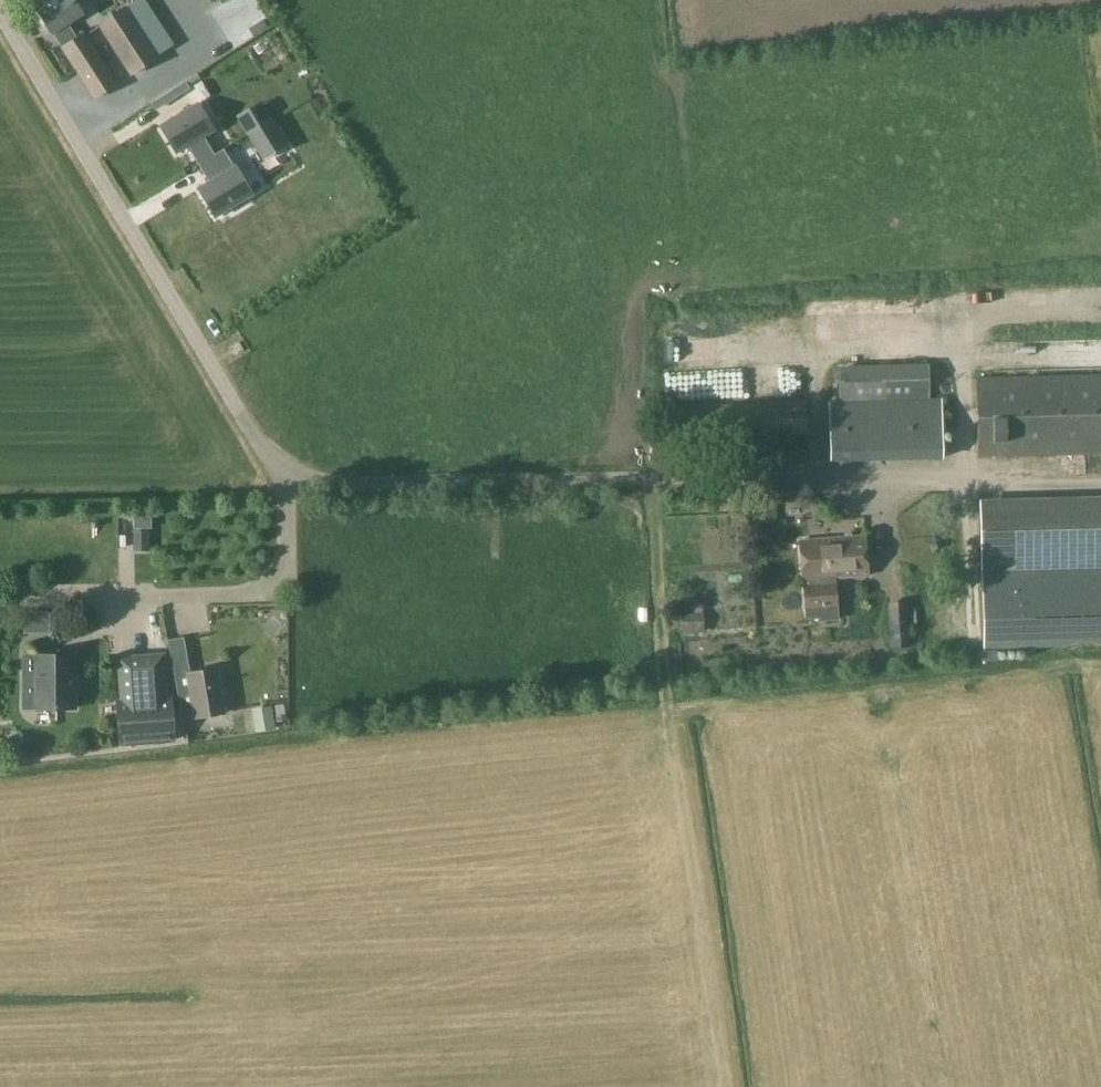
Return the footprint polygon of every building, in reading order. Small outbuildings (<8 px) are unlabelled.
[(38,10),(38,11),(53,34),(56,31),(66,46),(63,48),(96,98),(118,84),(100,57),(90,42),(85,34),(77,39),(67,24),(83,14),(74,0),(32,0),(38,10)] [(125,7),(99,24),(132,75),(159,57),(157,55),(151,45),(125,7)] [(157,55),(170,47),(163,37),(151,45),(157,55)] [(186,81),(175,89),(178,94),(190,87),(186,81)] [(164,96),(153,103),(156,109),(167,101),(164,96)] [(197,102),(161,123),(177,150),(188,144),(199,162),(215,152),(204,134),(213,128),(197,102)] [(272,118),(249,132),(256,144),(269,136),(277,149),(287,143),(272,118)] [(215,152),(199,162),(210,180),(199,187),(215,213),(221,210),(223,214),(248,199),(246,195),(251,192),(235,165),(226,171),(215,152)] [(840,401),(928,399),(928,368),(840,370),(840,401)] [(978,458),(1100,455),(1100,374),(975,377),(978,458)] [(832,461),(943,458),(943,399),(928,399),(840,401),(829,401),(832,461)] [(807,434),(806,402),(663,406),(664,438),(807,434)] [(989,650),(1100,648),(1100,498),(986,501),(989,650)] [(151,528),(151,515),(134,515),(135,528),(151,528)] [(149,531),(134,531),(134,550),(149,550),(149,531)] [(683,590),(737,589),(735,533),(671,535),(672,570),(683,569),(683,590)] [(801,541),(804,582),(834,579),(835,579),(835,578),(868,575),(865,536),(801,541)] [(834,579),(804,582),(804,587),(806,607),(807,618),(819,617),(820,621),(839,619),(836,585),(835,585),(835,579),(834,579)] [(891,638),(909,637),(906,599),(889,600),(891,638)] [(681,632),(705,632),(704,611),(681,611),(681,632)] [(218,668),(189,672),(182,638),(168,640),(183,719),(225,713),(218,668)] [(75,655),(26,655),(26,670),(24,672),(24,687),(27,689),(27,708),(75,708),(75,655)] [(116,702),(119,744),(174,740),(171,698),(165,698),(162,655),(118,658),(122,702),(116,702)] [(276,729),(273,706),(252,709),(256,732),(276,729)] [(5,741),(5,745),(11,751),(15,751),(20,746),(20,742),(14,736),(10,736),(5,741)]
